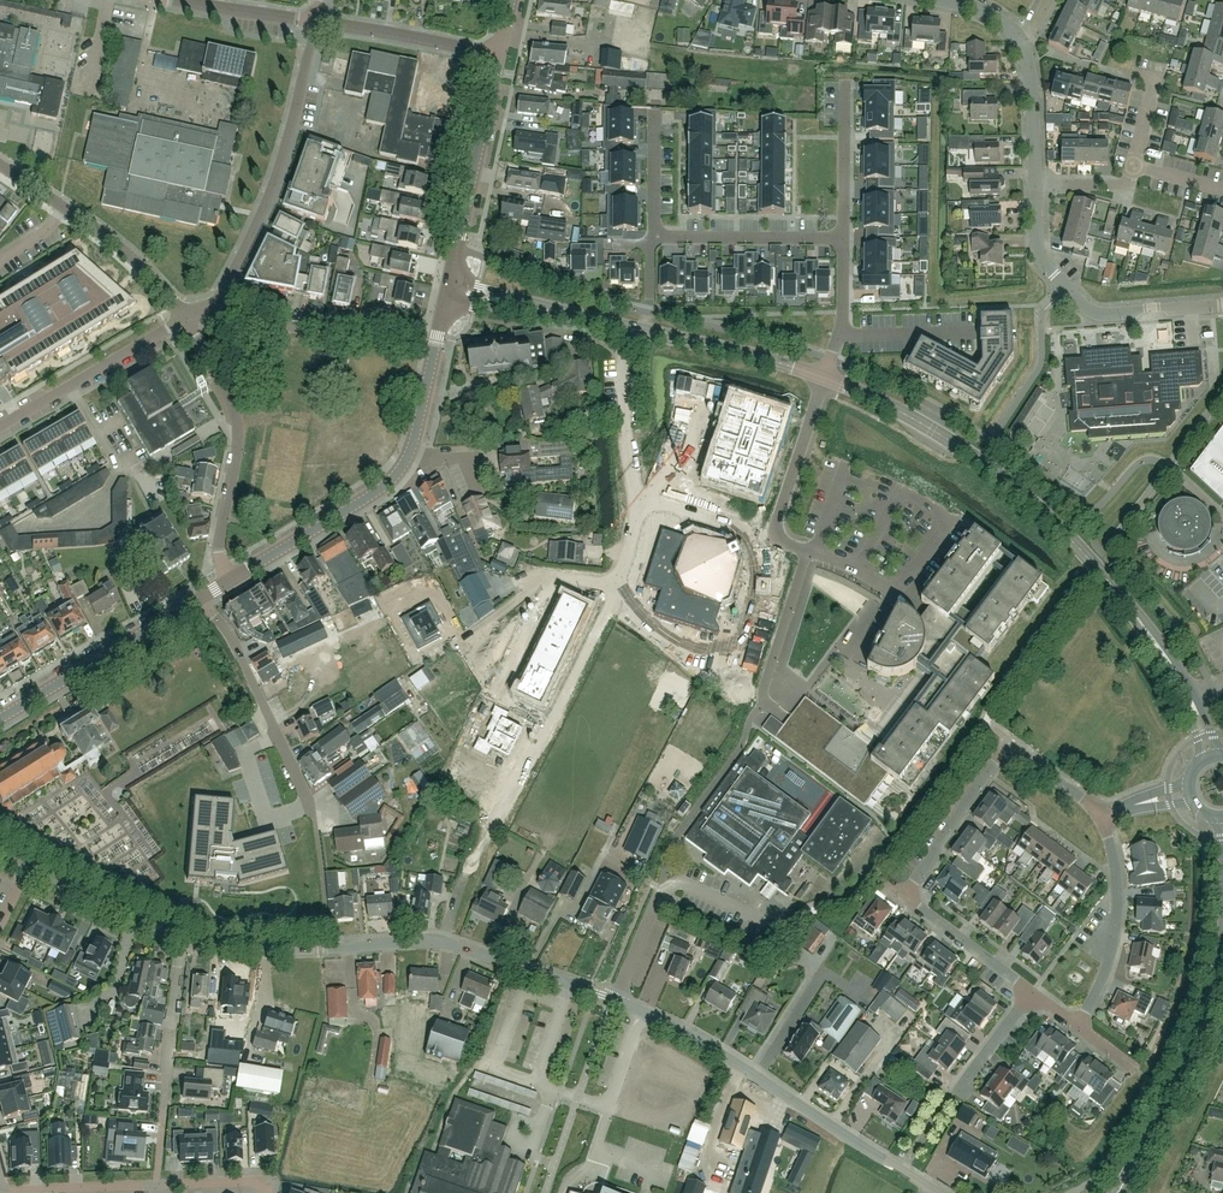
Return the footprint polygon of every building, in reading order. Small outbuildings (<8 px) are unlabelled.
[(571,4),(539,0),(538,14),(569,18),(571,4)] [(606,9),(608,0),(593,0),(591,6),(606,9)] [(628,2),(617,0),(609,0),(605,22),(624,25),(628,2)] [(673,11),(675,0),(661,0),(659,8),(673,11)] [(701,8),(706,0),(687,0),(701,8)] [(737,24),(750,27),(754,10),(742,7),(743,0),(725,0),(719,24),(736,29),(737,24)] [(1076,7),(1076,8),(1087,13),(1095,17),(1097,14),(1104,0),(1103,0),(1080,0),(1076,7)] [(1143,0),(1129,0),(1126,10),(1139,14),(1143,0)] [(1139,14),(1152,17),(1156,0),(1143,0),(1139,14)] [(1152,17),(1164,20),(1170,0),(1156,0),(1152,17)] [(1164,20),(1177,24),(1183,3),(1175,1),(1175,0),(1170,0),(1164,20)] [(780,27),(782,3),(768,2),(766,18),(759,17),(758,35),(772,36),(773,26),(780,27)] [(780,27),(779,40),(793,41),(794,38),(801,39),(803,21),(803,16),(796,15),(797,5),(782,3),(780,27)] [(1068,3),(1062,15),(1081,25),(1087,13),(1076,8),(1076,7),(1068,3)] [(1211,22),(1222,25),(1222,7),(1216,5),(1211,22)] [(808,23),(806,42),(822,43),(823,34),(829,34),(831,10),(830,10),(828,10),(827,10),(827,8),(826,7),(824,6),(822,6),(821,6),(819,8),(819,9),(817,9),(817,13),(809,12),(808,23)] [(831,10),(829,34),(836,35),(835,44),(851,46),(852,28),(853,17),(845,16),(846,12),(844,12),(844,10),(843,8),(841,7),(840,7),(838,8),(836,9),(836,11),(831,10)] [(879,35),(881,12),(867,11),(866,27),(859,27),(857,41),(871,42),(872,34),(879,35)] [(881,12),(879,35),(886,36),(885,43),(899,44),(900,30),(893,29),(894,13),(881,12)] [(62,20),(60,27),(68,29),(71,16),(63,15),(62,20)] [(1062,15),(1055,30),(1074,39),(1081,25),(1062,15)] [(924,44),(926,21),(912,20),(911,36),(904,36),(903,50),(910,51),(911,43),(924,44)] [(940,22),(926,21),(924,44),(937,45),(937,53),(944,53),(945,39),(938,38),(940,22)] [(1211,22),(1207,38),(1222,43),(1222,25),(1211,22)] [(552,24),(550,35),(565,37),(566,25),(552,24)] [(1117,27),(1111,24),(1107,33),(1113,36),(1117,27)] [(32,106),(30,115),(36,116),(36,117),(55,121),(63,85),(44,80),(44,83),(26,79),(28,70),(30,71),(38,33),(19,29),(18,31),(13,30),(14,28),(0,25),(0,99),(32,106)] [(1055,30),(1048,44),(1067,54),(1074,39),(1055,30)] [(1180,31),(1178,38),(1182,39),(1185,40),(1187,33),(1184,33),(1180,31)] [(118,37),(104,104),(127,109),(142,42),(118,37)] [(1202,55),(1222,60),(1222,43),(1207,38),(1202,55)] [(183,41),(181,52),(177,70),(202,76),(201,81),(247,91),(249,82),(251,83),(257,57),(183,41)] [(793,42),(792,53),(800,54),(801,43),(793,42)] [(1100,42),(1097,50),(1103,53),(1107,45),(1100,42)] [(535,44),(533,46),(532,45),(528,63),(556,65),(564,66),(565,63),(568,49),(540,46),(540,44),(535,44)] [(969,73),(962,73),(962,82),(979,82),(979,75),(995,74),(995,58),(984,58),(984,45),(967,45),(967,58),(969,58),(969,73)] [(765,60),(774,60),(774,48),(765,48),(765,60)] [(1103,53),(1097,50),(1092,59),(1098,62),(1103,53)] [(350,54),(343,94),(362,97),(363,91),(370,92),(364,123),(384,126),(390,93),(392,94),(394,80),(404,82),(405,75),(397,74),(400,57),(369,52),(368,57),(350,54)] [(1189,65),(1210,71),(1212,64),(1222,66),(1222,65),(1222,60),(1202,55),(1193,52),(1189,65)] [(154,55),(152,67),(174,72),(177,60),(154,55)] [(528,65),(526,76),(542,79),(542,81),(556,84),(561,84),(562,77),(553,76),(554,70),(528,65)] [(556,65),(556,72),(569,74),(570,67),(564,66),(556,65)] [(1189,65),(1186,78),(1217,87),(1219,81),(1208,78),(1210,71),(1189,65)] [(602,72),(601,86),(645,91),(645,90),(651,91),(653,74),(647,74),(646,74),(646,77),(602,72)] [(1056,75),(1050,96),(1065,100),(1071,79),(1056,75)] [(542,79),(526,76),(524,88),(555,94),(556,91),(564,93),(566,84),(556,84),(542,81),(542,79)] [(1087,77),(1085,83),(1081,98),(1096,102),(1102,81),(1087,77)] [(1217,87),(1186,78),(1183,91),(1203,96),(1205,89),(1216,92),(1217,87)] [(1071,79),(1065,100),(1064,104),(1071,106),(1072,102),(1080,104),(1081,98),(1085,83),(1071,79)] [(1116,85),(1102,81),(1096,102),(1111,106),(1116,85)] [(864,105),(865,105),(893,105),(894,105),(895,83),(872,82),(872,91),(864,91),(864,105)] [(1131,89),(1116,85),(1111,106),(1126,110),(1131,89)] [(996,101),(980,101),(980,92),(962,92),(962,108),(970,108),(970,121),(996,120),(996,101)] [(606,95),(605,103),(620,105),(621,97),(617,96),(608,96),(606,95)] [(519,98),(517,113),(552,118),(553,106),(553,103),(550,102),(550,105),(548,105),(549,102),(519,98)] [(582,104),(572,103),(571,117),(580,118),(582,104)] [(893,105),(865,105),(865,118),(893,118),(893,105)] [(603,129),(635,129),(635,121),(633,121),(633,115),(619,115),(619,107),(603,107),(603,129)] [(1170,118),(1176,120),(1178,111),(1172,109),(1170,118)] [(689,120),(689,134),(715,134),(716,112),(698,112),(698,120),(689,120)] [(1222,133),(1222,130),(1222,117),(1206,112),(1202,127),(1222,133)] [(120,115),(120,116),(119,121),(95,115),(84,163),(109,168),(100,206),(197,227),(199,222),(215,226),(222,197),(226,198),(232,169),(228,168),(237,128),(219,124),(217,133),(139,115),(138,119),(120,115)] [(1062,122),(1062,116),(1045,115),(1045,125),(1061,125),(1062,122)] [(1115,116),(1113,123),(1122,125),(1124,119),(1115,116)] [(414,134),(413,139),(425,141),(429,122),(408,118),(405,132),(414,134)] [(863,120),(863,130),(865,130),(865,133),(879,133),(878,140),(893,140),(893,133),(893,118),(865,118),(865,120),(863,120)] [(1176,120),(1170,118),(1167,127),(1174,128),(1176,120)] [(762,134),(784,135),(785,121),(762,120),(762,134)] [(383,126),(378,154),(421,162),(424,146),(397,141),(400,129),(383,126)] [(1202,127),(1197,141),(1218,147),(1222,133),(1202,127)] [(605,151),(618,151),(618,144),(633,144),(633,138),(635,138),(635,129),(603,129),(602,151),(605,151)] [(545,137),(537,136),(516,133),(513,151),(543,155),(541,165),(553,166),(557,137),(546,135),(545,137)] [(1164,142),(1170,144),(1172,134),(1166,133),(1164,142)] [(715,147),(715,134),(689,134),(688,134),(688,147),(715,147)] [(785,135),(784,135),(762,134),(758,134),(758,147),(785,148),(785,135)] [(1061,143),(1061,165),(1076,165),(1077,143),(1077,136),(1061,136),(1061,143)] [(997,144),(984,145),(984,137),(968,137),(968,151),(974,151),(975,163),(998,163),(997,144)] [(1076,165),(1091,165),(1092,144),(1092,139),(1085,139),(1085,144),(1077,143),(1076,165)] [(290,195),(287,204),(285,209),(324,223),(330,207),(331,208),(333,202),(326,199),(343,151),(313,140),(311,147),(308,146),(304,157),(307,158),(305,164),(302,162),(298,173),(301,174),(299,180),(296,179),(292,190),(296,191),(294,196),(290,195)] [(1218,147),(1197,141),(1193,156),(1214,162),(1218,147)] [(1170,144),(1164,142),(1163,142),(1161,153),(1169,155),(1172,144),(1170,144)] [(861,158),(861,166),(894,167),(894,144),(878,144),(878,152),(864,152),(864,158),(861,158)] [(1107,144),(1092,144),(1091,165),(1107,165),(1107,144)] [(689,148),(689,160),(711,160),(712,148),(715,148),(715,147),(688,147),(688,148),(689,148)] [(785,149),(785,148),(758,147),(758,148),(762,149),(762,160),(784,161),(784,149),(785,149)] [(621,151),(618,151),(605,151),(605,173),(608,173),(637,173),(637,164),(635,164),(635,159),(621,159),(621,151)] [(355,155),(352,162),(370,169),(373,161),(355,155)] [(711,173),(711,160),(689,160),(689,173),(711,173)] [(784,161),(762,160),(761,173),(784,173),(784,161)] [(426,181),(417,179),(419,171),(387,164),(384,176),(399,179),(397,189),(429,196),(431,184),(426,183),(426,181)] [(894,167),(861,166),(861,175),(864,175),(864,181),(878,181),(878,189),(894,189),(894,167)] [(982,169),(963,170),(963,178),(964,182),(970,182),(970,196),(999,195),(999,188),(1002,188),(1004,186),(1004,181),(1001,179),(999,179),(998,177),(982,177),(982,169)] [(543,177),(509,172),(506,187),(562,196),(565,178),(543,175),(543,177)] [(607,195),(620,195),(620,187),(635,188),(635,182),(637,182),(637,173),(608,173),(607,186),(605,186),(605,195),(607,195)] [(689,173),(689,186),(715,186),(715,173),(711,173),(689,173)] [(784,173),(761,173),(761,186),(784,187),(784,173)] [(715,186),(689,186),(688,186),(687,199),(715,199),(715,186)] [(758,186),(757,199),(785,200),(785,186),(784,187),(761,186),(758,186)] [(411,206),(413,198),(381,191),(378,203),(394,206),(392,216),(423,223),(425,211),(420,210),(421,208),(411,206)] [(861,206),(861,214),(894,215),(894,192),(878,192),(878,200),(863,200),(863,206),(861,206)] [(623,195),(620,195),(607,195),(607,217),(639,217),(639,208),(637,208),(637,202),(623,202),(623,195)] [(1073,201),(1069,216),(1090,221),(1096,200),(1079,196),(1077,202),(1073,201)] [(2,199),(0,201),(0,231),(1,232),(15,213),(9,208),(11,206),(2,199)] [(715,199),(687,199),(687,200),(689,200),(689,214),(715,214),(715,199)] [(785,200),(757,199),(757,214),(783,214),(784,201),(785,201),(785,200)] [(500,210),(499,214),(501,215),(500,218),(520,222),(530,223),(531,218),(532,216),(534,206),(503,201),(502,209),(500,210)] [(970,228),(990,228),(990,225),(1000,225),(999,207),(988,207),(988,210),(980,210),(980,202),(961,202),(961,211),(970,211),(970,228)] [(1222,228),(1222,214),(1205,209),(1201,222),(1222,228)] [(1109,210),(1105,225),(1112,227),(1116,212),(1109,210)] [(1116,243),(1114,248),(1127,251),(1129,246),(1137,214),(1132,213),(1129,224),(1121,222),(1116,243)] [(894,215),(861,214),(861,223),(863,223),(863,229),(878,229),(878,237),(893,237),(894,215)] [(1142,216),(1137,214),(1129,246),(1141,249),(1147,228),(1140,226),(1142,216)] [(1069,216),(1066,230),(1087,236),(1090,221),(1069,216)] [(639,225),(639,217),(607,217),(607,239),(622,239),(622,231),(637,231),(637,225),(639,225)] [(530,223),(528,239),(536,240),(536,238),(539,221),(539,219),(531,218),(530,223)] [(293,248),(307,255),(312,245),(305,242),(310,233),(281,219),(271,239),(286,247),(284,251),(290,254),(293,248)] [(380,219),(377,231),(386,233),(384,243),(390,244),(422,251),(424,239),(419,238),(419,235),(410,233),(412,226),(380,219)] [(536,238),(536,240),(563,245),(564,242),(567,223),(539,219),(539,221),(536,238)] [(1154,230),(1147,228),(1141,249),(1154,252),(1162,221),(1157,220),(1154,230)] [(1167,222),(1162,221),(1154,252),(1167,256),(1172,235),(1165,233),(1167,222)] [(1198,235),(1219,240),(1220,233),(1222,234),(1222,228),(1201,222),(1198,235)] [(1112,227),(1105,225),(1103,233),(1110,235),(1112,227)] [(1087,236),(1066,230),(1062,245),(1073,248),(1071,255),(1086,259),(1088,252),(1083,251),(1087,236)] [(1194,247),(1222,255),(1222,249),(1217,247),(1219,240),(1198,235),(1194,247)] [(988,245),(987,236),(972,236),(972,252),(980,252),(981,266),(1001,265),(1001,244),(988,245)] [(339,251),(350,255),(354,242),(343,239),(339,251)] [(864,261),(864,262),(892,263),(892,249),(895,249),(896,240),(878,240),(878,248),(864,248),(864,250),(862,250),(862,261),(864,261)] [(269,244),(256,270),(255,268),(245,287),(266,291),(265,289),(295,294),(298,278),(301,278),(303,268),(307,269),(309,257),(310,256),(307,255),(293,248),(290,254),(284,251),(269,244)] [(403,252),(372,245),(369,257),(384,260),(382,270),(413,277),(416,265),(411,264),(411,262),(402,260),(403,252)] [(329,255),(337,256),(338,247),(331,246),(329,255)] [(544,263),(555,263),(555,246),(544,246),(544,263)] [(583,274),(583,271),(586,271),(586,270),(596,270),(596,253),(591,253),(591,246),(570,246),(570,257),(568,257),(568,267),(570,267),(570,271),(573,271),(573,274),(583,274)] [(1194,247),(1191,260),(1212,266),(1214,258),(1222,261),(1222,255),(1194,247)] [(504,255),(510,257),(512,251),(506,248),(504,255)] [(745,254),(745,257),(745,288),(754,288),(754,290),(757,290),(757,292),(766,292),(766,290),(769,290),(769,281),(772,281),(772,271),(769,271),(769,267),(753,267),(753,254),(745,254)] [(7,381),(9,383),(133,307),(73,255),(0,300),(0,369),(7,381)] [(745,288),(745,257),(737,256),(737,271),(721,271),(721,276),(718,276),(718,287),(721,287),(721,292),(724,292),(724,294),(733,294),(733,292),(736,292),(736,290),(745,291),(745,288)] [(301,278),(304,279),(301,295),(322,299),(328,268),(319,266),(320,259),(309,257),(307,269),(303,268),(301,278)] [(349,260),(337,258),(330,289),(338,291),(335,306),(348,309),(355,277),(346,275),(349,260)] [(631,284),(635,284),(635,279),(637,279),(637,270),(635,270),(635,265),(622,265),(622,258),(609,258),(609,282),(619,282),(619,283),(622,283),(622,286),(631,286),(631,284)] [(684,292),(685,258),(677,258),(677,269),(660,269),(660,289),(663,289),(663,291),(672,291),(672,289),(675,289),(675,287),(684,288),(684,292)] [(685,258),(684,292),(694,292),(694,294),(696,294),(696,296),(705,296),(706,294),(708,294),(708,290),(711,290),(711,280),(708,280),(708,274),(692,274),(692,263),(685,263),(685,258)] [(1110,277),(1113,261),(1104,259),(1101,276),(1110,277)] [(806,262),(806,264),(806,291),(815,291),(815,293),(818,293),(818,295),(827,295),(827,293),(830,293),(830,272),(813,272),(814,262),(806,262)] [(864,262),(864,275),(887,276),(891,276),(891,263),(864,262)] [(806,291),(806,264),(798,264),(798,277),(782,277),(782,282),(779,282),(779,292),(781,292),(781,297),(784,297),(784,300),(794,300),(794,297),(796,297),(796,296),(805,296),(806,291)] [(381,275),(378,287),(386,289),(383,303),(389,304),(395,305),(394,311),(406,313),(407,308),(409,308),(413,290),(411,289),(412,282),(381,275)] [(887,276),(864,275),(863,275),(863,290),(880,290),(880,299),(899,299),(899,288),(891,287),(891,276),(887,276)] [(907,370),(973,405),(973,404),(980,408),(1012,358),(1011,319),(1004,319),(1004,318),(980,318),(980,335),(980,346),(981,346),(982,373),(978,378),(934,354),(936,350),(921,342),(909,363),(910,363),(907,370)] [(544,345),(544,341),(542,333),(527,335),(527,333),(514,334),(515,339),(474,344),(474,349),(467,350),(470,373),(477,372),(477,376),(485,375),(485,378),(487,377),(487,375),(508,373),(508,375),(510,374),(510,372),(518,371),(518,373),(529,372),(532,370),(531,368),(546,366),(545,362),(544,345)] [(560,340),(544,341),(544,345),(545,362),(554,361),(554,356),(561,355),(560,340)] [(1088,440),(1128,436),(1165,434),(1164,428),(1169,428),(1174,422),(1173,411),(1177,411),(1177,405),(1179,405),(1177,388),(1197,387),(1201,382),(1199,354),(1150,357),(1152,376),(1141,377),(1140,358),(1129,359),(1129,350),(1122,351),(1122,350),(1081,353),(1082,360),(1065,362),(1067,388),(1071,387),(1073,414),(1069,414),(1070,432),(1087,431),(1088,440)] [(569,378),(551,386),(555,395),(570,387),(571,395),(589,393),(588,384),(590,384),(589,372),(587,373),(586,363),(568,365),(569,378)] [(129,394),(116,401),(148,457),(172,442),(192,430),(180,409),(173,413),(149,371),(124,385),(129,394)] [(539,402),(555,395),(551,386),(537,392),(537,391),(519,395),(525,423),(533,421),(534,424),(543,423),(543,419),(539,402)] [(732,404),(708,476),(715,478),(713,484),(752,497),(754,491),(761,493),(785,421),(778,419),(780,413),(740,400),(738,406),(732,404)] [(68,418),(63,421),(64,422),(78,447),(92,438),(77,413),(68,418)] [(63,421),(58,424),(49,429),(64,455),(78,447),(64,422),(63,421)] [(1015,423),(1009,432),(1014,435),(1019,426),(1015,423)] [(1189,471),(1222,503),(1222,427),(1189,471)] [(41,434),(35,437),(36,438),(50,463),(64,455),(49,429),(41,434)] [(36,471),(50,463),(36,438),(35,437),(30,440),(21,446),(36,471)] [(505,453),(499,453),(500,473),(505,473),(506,485),(505,485),(505,486),(535,484),(572,481),(571,457),(570,438),(561,439),(562,443),(537,445),(537,443),(519,439),(520,449),(505,450),(505,453)] [(4,457),(18,482),(32,473),(17,448),(9,453),(3,456),(4,457)] [(4,490),(18,482),(4,457),(3,456),(0,458),(0,482),(4,490)] [(95,460),(100,469),(106,466),(101,457),(95,460)] [(174,467),(172,478),(212,485),(214,471),(194,467),(193,473),(192,472),(191,471),(174,467)] [(100,489),(108,475),(104,469),(92,476),(99,489),(100,489)] [(92,476),(81,483),(89,495),(99,489),(92,476)] [(212,485),(172,478),(172,484),(190,488),(189,496),(209,500),(212,485)] [(124,493),(124,480),(124,479),(118,479),(110,493),(124,493)] [(81,483),(76,486),(83,498),(89,495),(81,483)] [(489,605),(474,575),(477,573),(459,535),(461,534),(449,503),(444,493),(446,492),(440,483),(427,490),(419,494),(437,526),(444,542),(453,561),(447,564),(472,613),(489,605)] [(76,486),(59,496),(67,508),(83,498),(76,486)] [(538,495),(535,517),(571,521),(573,500),(538,495)] [(67,508),(59,496),(54,499),(61,511),(67,508)] [(482,498),(474,501),(480,514),(477,515),(483,528),(484,531),(485,531),(487,536),(488,539),(491,538),(493,534),(492,531),(500,528),(495,517),(490,518),(482,498)] [(54,499),(49,502),(56,515),(61,511),(54,499)] [(411,499),(397,507),(411,532),(414,538),(421,550),(422,550),(426,557),(436,551),(432,544),(438,540),(424,516),(419,519),(416,514),(418,513),(411,499)] [(468,518),(461,521),(465,531),(472,528),(473,532),(476,540),(487,536),(485,531),(484,531),(483,528),(477,515),(480,514),(474,501),(462,505),(468,518)] [(49,502),(43,506),(50,518),(56,515),(49,502)] [(202,523),(201,517),(197,518),(196,512),(200,512),(199,504),(184,506),(189,539),(206,536),(209,522),(202,523)] [(1175,506),(1170,510),(1165,514),(1162,520),(1161,527),(1162,533),(1164,539),(1168,544),(1174,548),(1180,550),(1187,550),(1193,548),(1198,545),(1203,540),(1205,535),(1206,528),(1206,522),(1203,516),(1199,511),(1194,507),(1188,505),(1182,505),(1175,506)] [(50,518),(43,506),(31,513),(34,519),(50,518)] [(378,518),(392,543),(411,532),(397,507),(378,518)] [(124,525),(124,512),(110,512),(110,525),(124,525)] [(149,562),(153,569),(158,577),(167,572),(188,560),(160,516),(137,530),(153,555),(152,555),(154,559),(149,562)] [(0,531),(0,539),(13,531),(9,525),(0,531)] [(124,525),(110,525),(105,528),(115,543),(125,537),(124,525)] [(105,528),(99,532),(100,546),(115,543),(105,528)] [(352,531),(351,531),(349,532),(348,533),(347,535),(347,536),(347,537),(346,538),(361,563),(371,557),(380,573),(394,565),(385,548),(377,552),(363,528),(355,533),(352,531)] [(13,531),(0,539),(8,553),(16,537),(13,531)] [(717,635),(719,630),(715,624),(720,607),(721,607),(722,606),(726,604),(727,604),(739,567),(736,561),(738,559),(737,557),(736,555),(735,553),(732,554),(729,548),(692,536),(691,537),(692,537),(687,539),(686,540),(662,532),(644,587),(661,592),(654,615),(692,628),(717,635)] [(87,533),(74,534),(75,548),(88,547),(87,533)] [(761,729),(863,806),(887,774),(909,790),(993,679),(974,664),(984,651),(988,654),(1030,599),(1036,604),(1048,589),(1018,566),(976,622),(958,608),(1000,553),(974,533),(921,603),(929,609),(918,624),(907,613),(898,609),(879,646),(867,669),(875,673),(890,675),(905,673),(915,667),(932,679),(876,752),(871,748),(878,735),(863,724),(853,734),(804,698),(783,726),(770,717),(761,729)] [(55,535),(30,537),(31,551),(56,549),(55,535)] [(16,537),(8,553),(25,552),(23,537),(16,537)] [(334,543),(317,553),(338,587),(335,588),(348,608),(373,597),(360,575),(352,560),(340,540),(339,540),(338,538),(333,542),(334,543)] [(126,545),(125,546),(118,549),(123,559),(129,557),(129,558),(130,557),(133,555),(138,565),(148,559),(136,539),(126,545)] [(582,564),(583,545),(557,542),(555,562),(582,564)] [(391,551),(401,569),(412,563),(401,545),(391,551)] [(513,566),(518,552),(513,549),(502,546),(497,561),(513,566)] [(56,559),(51,561),(57,573),(61,571),(56,559)] [(301,575),(299,576),(304,584),(298,587),(307,601),(316,595),(312,588),(318,585),(316,582),(324,577),(313,559),(297,568),(301,575)] [(445,564),(433,571),(441,586),(453,579),(445,564)] [(508,576),(518,579),(520,573),(510,570),(508,576)] [(480,585),(492,606),(512,595),(500,574),(480,585)] [(12,577),(4,582),(9,591),(17,586),(12,577)] [(281,602),(294,622),(286,627),(291,634),(319,621),(314,613),(312,610),(306,614),(294,594),(293,594),(282,577),(264,588),(275,606),(281,602)] [(111,606),(110,605),(118,600),(113,592),(114,591),(107,580),(97,586),(100,592),(97,595),(107,611),(110,609),(109,607),(111,606)] [(75,600),(69,587),(66,581),(55,586),(65,606),(57,611),(59,614),(70,634),(77,629),(76,627),(81,624),(75,612),(80,610),(75,600)] [(81,582),(69,587),(75,600),(82,596),(94,616),(102,611),(103,613),(107,611),(97,595),(90,599),(87,594),(81,582)] [(407,582),(380,595),(385,604),(386,604),(386,603),(411,591),(407,582)] [(261,590),(249,597),(259,614),(260,617),(272,609),(261,590)] [(259,614),(249,597),(248,595),(235,602),(237,605),(237,604),(248,621),(259,614)] [(737,602),(759,613),(762,607),(741,595),(737,602)] [(52,618),(50,615),(40,599),(34,602),(41,616),(43,615),(45,618),(44,618),(57,639),(62,636),(63,638),(70,634),(59,614),(52,618)] [(564,599),(555,615),(580,627),(585,617),(588,611),(564,599)] [(439,636),(433,626),(440,623),(441,625),(442,624),(430,603),(415,611),(417,616),(406,623),(419,647),(439,636)] [(230,609),(224,612),(229,620),(231,619),(238,630),(240,634),(241,634),(247,637),(250,635),(252,639),(260,642),(261,642),(268,645),(273,642),(275,641),(275,640),(271,634),(270,631),(263,636),(256,633),(255,632),(251,627),(249,624),(249,623),(248,621),(237,604),(237,605),(233,607),(232,606),(229,608),(230,609)] [(41,648),(32,632),(26,621),(22,615),(17,618),(23,627),(16,632),(30,655),(31,655),(32,656),(33,656),(34,656),(36,655),(37,654),(38,653),(38,651),(38,650),(41,648)] [(27,619),(26,621),(41,648),(45,646),(46,647),(47,647),(48,647),(49,647),(51,646),(52,645),(53,643),(53,642),(53,641),(38,615),(30,620),(32,622),(30,623),(27,619)] [(555,615),(548,631),(572,643),(580,627),(555,615)] [(282,658),(327,638),(320,623),(276,644),(282,658)] [(548,631),(540,647),(564,659),(572,643),(548,631)] [(0,641),(15,665),(19,663),(20,665),(28,660),(12,634),(0,641)] [(4,672),(7,670),(9,672),(16,667),(15,665),(0,641),(0,640),(0,666),(4,672)] [(540,647),(532,663),(556,675),(564,659),(540,647)] [(532,663),(524,679),(548,691),(556,675),(532,663)] [(278,664),(261,672),(275,701),(292,692),(278,664)] [(306,665),(299,668),(306,686),(314,683),(306,665)] [(430,682),(421,670),(408,679),(417,692),(430,682)] [(524,679),(516,696),(540,708),(548,691),(524,679)] [(374,695),(380,705),(402,691),(395,681),(374,695)] [(361,718),(354,722),(361,732),(368,728),(385,717),(385,716),(408,701),(402,691),(361,718)] [(328,699),(315,706),(312,707),(317,718),(333,710),(328,699)] [(493,716),(486,729),(490,731),(515,744),(523,730),(505,721),(509,714),(494,706),(490,715),(493,716)] [(108,711),(99,717),(109,733),(118,727),(108,711)] [(48,745),(46,741),(39,745),(38,744),(37,745),(38,746),(24,755),(23,754),(22,754),(22,755),(8,764),(8,763),(7,764),(7,765),(0,769),(0,805),(1,804),(1,806),(2,809),(3,811),(6,812),(8,811),(10,809),(11,806),(12,807),(12,806),(13,807),(14,807),(13,806),(27,797),(28,798),(29,797),(29,796),(43,787),(44,788),(45,787),(44,786),(58,777),(60,779),(63,785),(75,778),(70,770),(84,761),(88,767),(97,762),(95,759),(99,757),(94,750),(103,745),(98,738),(104,734),(89,712),(71,723),(70,721),(66,721),(61,724),(59,728),(61,730),(59,731),(66,742),(71,740),(82,758),(64,770),(60,764),(62,762),(63,760),(63,756),(62,753),(61,751),(59,750),(57,749),(55,749),(51,750),(48,745)] [(296,724),(298,730),(295,731),(300,742),(303,741),(304,743),(318,736),(323,731),(319,721),(312,724),(310,718),(296,724)] [(399,736),(415,760),(435,747),(418,723),(399,736)] [(258,735),(251,724),(242,730),(248,741),(258,735)] [(305,773),(321,762),(321,761),(325,758),(334,752),(349,741),(340,728),(311,749),(314,753),(298,765),(305,773)] [(368,731),(359,737),(370,754),(379,748),(368,731)] [(478,738),(473,749),(487,757),(491,749),(508,758),(515,744),(490,731),(484,741),(478,738)] [(359,737),(358,736),(349,742),(357,754),(366,748),(370,754),(359,737)] [(205,747),(210,759),(216,757),(211,744),(205,747)] [(199,746),(192,749),(197,758),(204,754),(199,746)] [(748,759),(760,768),(766,760),(754,751),(748,759)] [(338,757),(334,752),(325,758),(330,764),(338,757)] [(703,814),(685,838),(684,839),(706,855),(703,860),(723,875),(727,870),(749,886),(757,875),(783,894),(792,883),(786,879),(786,877),(802,855),(804,852),(803,852),(810,842),(809,841),(809,840),(796,831),(807,816),(754,777),(760,768),(742,755),(700,812),(703,814)] [(220,760),(214,763),(220,776),(226,773),(220,760)] [(337,778),(354,766),(348,760),(332,771),(337,778)] [(330,774),(321,762),(305,773),(314,786),(330,774)] [(337,778),(328,784),(338,799),(371,777),(360,762),(354,766),(337,778)] [(358,818),(360,829),(334,832),(337,853),(364,849),(384,846),(384,839),(380,814),(377,815),(378,802),(386,796),(372,777),(339,801),(353,820),(361,814),(362,817),(358,818)] [(989,796),(981,807),(997,819),(1006,826),(1014,815),(1016,816),(1021,810),(1006,799),(1002,805),(989,796)] [(193,798),(186,880),(213,882),(213,875),(235,877),(237,885),(285,872),(275,833),(247,841),(230,845),(228,836),(230,836),(233,802),(193,798)] [(839,800),(809,840),(809,841),(810,842),(803,852),(804,852),(802,855),(832,877),(871,823),(839,800)] [(681,817),(690,806),(685,802),(677,814),(681,817)] [(997,819),(981,807),(973,818),(987,828),(984,832),(985,833),(995,840),(1001,832),(993,825),(997,819)] [(454,810),(450,821),(468,828),(472,817),(464,814),(466,810),(459,808),(457,811),(454,810)] [(661,827),(639,818),(624,851),(645,861),(661,827)] [(672,830),(673,829),(677,823),(672,819),(667,826),(672,830)] [(607,836),(612,827),(598,820),(593,828),(607,836)] [(1021,865),(1043,836),(1031,827),(1017,846),(1024,852),(1017,862),(1021,865)] [(995,840),(985,833),(980,839),(969,830),(967,832),(964,832),(961,836),(961,839),(960,841),(976,853),(981,847),(988,852),(996,841),(995,840)] [(1043,836),(1021,865),(1024,868),(1032,858),(1039,863),(1054,844),(1043,836)] [(960,841),(951,853),(957,857),(962,861),(956,869),(975,882),(984,870),(971,860),(976,853),(960,841)] [(1054,844),(1039,863),(1046,868),(1039,878),(1043,881),(1064,852),(1054,844)] [(1152,846),(1150,845),(1147,845),(1131,848),(1133,860),(1132,860),(1134,872),(1137,887),(1165,883),(1163,872),(1160,873),(1160,871),(1159,871),(1159,868),(1157,867),(1155,865),(1154,857),(1155,856),(1156,853),(1156,851),(1156,849),(1154,847),(1152,846)] [(1076,860),(1064,852),(1043,881),(1046,884),(1054,874),(1061,879),(1071,866),(1076,860)] [(396,866),(389,860),(385,864),(386,873),(390,874),(391,880),(389,880),(390,894),(399,894),(396,866)] [(546,867),(542,874),(536,883),(542,893),(554,894),(559,884),(559,883),(563,877),(560,875),(562,872),(549,864),(547,868),(546,867)] [(481,888),(487,891),(481,904),(476,901),(471,911),(499,925),(507,908),(500,905),(503,899),(494,894),(505,872),(491,865),(487,874),(488,874),(481,888)] [(962,876),(948,866),(935,882),(947,890),(943,895),(955,903),(967,888),(958,881),(962,876)] [(1071,866),(1061,879),(1056,885),(1064,890),(1056,900),(1060,903),(1082,874),(1071,866)] [(356,895),(344,896),(340,896),(337,872),(325,873),(329,911),(335,911),(336,922),(353,920),(351,905),(357,905),(356,895)] [(571,872),(560,894),(573,902),(585,879),(571,872)] [(1082,874),(1060,903),(1054,911),(1060,915),(1066,907),(1064,906),(1072,896),(1079,902),(1093,882),(1082,874)] [(602,875),(590,898),(602,905),(612,910),(624,886),(602,875)] [(425,876),(423,895),(414,894),(411,915),(427,917),(430,894),(441,896),(443,878),(425,876)] [(985,913),(979,922),(992,931),(992,930),(1006,912),(998,907),(1007,895),(995,887),(990,894),(982,905),(988,910),(985,913)] [(1162,920),(1160,920),(1161,902),(1173,900),(1171,887),(1155,889),(1157,901),(1137,900),(1136,920),(1143,921),(1142,931),(1162,932),(1165,931),(1165,922),(1162,920)] [(553,902),(530,890),(518,914),(541,926),(553,902)] [(374,898),(367,898),(367,901),(368,918),(392,917),(391,901),(391,897),(384,897),(384,892),(374,893),(374,898)] [(602,905),(590,898),(589,898),(577,923),(589,929),(602,905)] [(862,908),(852,922),(863,931),(871,937),(876,932),(890,912),(877,902),(869,913),(862,908)] [(612,910),(602,905),(589,929),(600,935),(613,910),(612,910)] [(1006,912),(992,930),(1005,940),(1011,932),(1014,928),(1020,933),(1034,915),(1022,907),(1014,918),(1006,912)] [(1036,916),(1020,937),(1028,943),(1026,946),(1021,953),(1036,965),(1052,944),(1041,936),(1049,926),(1048,925),(1055,917),(1043,908),(1036,916)] [(31,912),(23,929),(16,925),(10,939),(19,944),(23,936),(36,943),(43,928),(48,918),(47,918),(47,919),(33,913),(31,912)] [(623,916),(617,913),(611,924),(617,927),(618,928),(625,916),(623,916)] [(62,925),(57,923),(48,918),(43,928),(36,943),(50,950),(61,926),(62,925)] [(892,927),(879,943),(881,945),(890,951),(891,950),(897,955),(915,931),(904,922),(900,927),(895,922),(892,927)] [(849,940),(854,928),(845,924),(840,936),(849,940)] [(61,926),(50,950),(58,954),(54,961),(67,967),(73,953),(67,950),(75,933),(61,926)] [(799,946),(811,955),(824,937),(812,928),(799,946)] [(915,931),(897,955),(896,956),(900,958),(904,959),(912,965),(920,954),(917,951),(926,939),(924,937),(925,935),(919,931),(917,932),(915,931)] [(665,936),(659,950),(668,953),(667,955),(675,958),(667,978),(681,984),(688,967),(690,968),(693,960),(685,956),(689,946),(665,936)] [(1150,958),(1152,949),(1156,950),(1158,940),(1140,936),(1138,946),(1133,945),(1129,968),(1140,970),(1139,975),(1150,977),(1154,959),(1150,958)] [(699,939),(695,946),(706,951),(709,943),(699,939)] [(89,951),(87,950),(85,956),(79,953),(72,968),(80,972),(82,967),(96,974),(109,948),(94,941),(89,951)] [(839,942),(822,966),(831,972),(848,949),(839,942)] [(933,969),(945,953),(934,945),(923,959),(919,956),(911,967),(920,973),(923,970),(929,974),(930,973),(933,969)] [(695,947),(692,955),(700,957),(702,950),(695,947)] [(718,962),(709,977),(717,982),(726,967),(720,963),(722,960),(724,961),(729,964),(735,953),(732,952),(725,948),(725,949),(717,962),(718,962)] [(27,961),(28,958),(31,954),(25,951),(21,959),(27,961)] [(933,969),(930,973),(936,978),(933,983),(937,986),(956,961),(945,953),(933,969)] [(136,960),(129,996),(126,995),(123,997),(122,1001),(123,1004),(125,1007),(128,1009),(130,1009),(133,1008),(135,1006),(139,1007),(141,1000),(145,983),(149,963),(136,960)] [(34,961),(31,967),(39,971),(42,965),(34,961)] [(162,966),(149,963),(145,983),(158,986),(159,980),(164,981),(166,970),(161,969),(162,966)] [(377,999),(376,986),(376,982),(381,981),(380,973),(376,973),(375,965),(357,966),(359,1000),(377,999)] [(0,978),(0,979),(23,990),(29,977),(6,966),(0,978)] [(428,970),(428,972),(411,970),(409,990),(435,993),(437,971),(428,970)] [(985,981),(996,988),(1002,976),(991,970),(985,981)] [(877,979),(886,985),(890,978),(881,972),(877,979)] [(486,1002),(494,984),(469,974),(461,991),(465,993),(459,1006),(470,1011),(476,997),(486,1002)] [(394,976),(385,976),(385,995),(394,995),(394,976)] [(75,983),(65,977),(62,984),(72,989),(75,983)] [(192,977),(189,1008),(198,1009),(199,999),(206,1000),(208,979),(192,977)] [(0,979),(0,996),(9,1000),(4,1009),(6,1010),(7,1010),(18,1016),(21,1015),(28,1001),(19,997),(23,990),(0,979)] [(231,1014),(244,1015),(247,985),(234,984),(235,981),(223,980),(221,1007),(227,1007),(226,1015),(231,1015),(231,1014)] [(970,1005),(987,1018),(996,1006),(987,999),(992,992),(976,980),(966,993),(975,999),(970,1005)] [(137,1021),(135,1020),(135,1021),(137,1021),(160,1026),(164,1008),(154,1006),(158,986),(145,983),(141,1000),(139,1007),(140,1007),(137,1021)] [(715,983),(704,1002),(725,1014),(735,995),(715,983)] [(930,1001),(939,1007),(949,992),(940,986),(930,1001)] [(911,1010),(917,1002),(897,987),(891,995),(911,1010)] [(345,989),(327,990),(329,1020),(347,1019),(345,989)] [(750,1012),(748,1015),(747,1015),(742,1023),(749,1027),(748,1029),(755,1033),(756,1031),(763,1035),(775,1015),(759,1005),(764,996),(752,989),(742,1006),(750,1012)] [(883,991),(867,1010),(874,1015),(879,1009),(896,1023),(906,1010),(883,991)] [(1108,1012),(1117,1017),(1114,1022),(1115,1024),(1121,1026),(1122,1026),(1125,1020),(1128,1022),(1133,1011),(1143,1016),(1152,999),(1137,991),(1132,1000),(1118,993),(1108,1012)] [(839,996),(828,1011),(817,1027),(810,1022),(807,1027),(803,1025),(784,1054),(799,1064),(818,1036),(820,1037),(823,1033),(838,1043),(860,1011),(839,996)] [(430,997),(429,1011),(428,1023),(436,1024),(437,1022),(440,1013),(441,1013),(441,1012),(442,998),(430,997)] [(979,1029),(987,1018),(970,1005),(962,999),(954,1010),(950,1007),(944,1015),(969,1034),(975,1026),(979,1029)] [(80,1039),(72,1007),(46,1013),(54,1046),(80,1039)] [(15,1032),(13,1025),(8,1027),(6,1018),(9,1017),(7,1010),(6,1010),(0,1011),(0,1036),(15,1032)] [(437,1022),(436,1024),(425,1057),(440,1063),(442,1059),(454,1063),(458,1064),(464,1048),(467,1050),(475,1034),(438,1022),(441,1013),(440,1013),(437,1022)] [(272,1053),(277,1039),(275,1038),(277,1033),(288,1036),(289,1035),(295,1037),(299,1024),(293,1022),(293,1021),(275,1016),(273,1022),(265,1020),(261,1034),(256,1032),(251,1046),(272,1053)] [(135,1021),(135,1020),(131,1019),(129,1030),(137,1032),(136,1039),(152,1042),(154,1029),(143,1027),(143,1024),(137,1023),(137,1021),(135,1021)] [(937,1046),(956,1060),(965,1048),(957,1042),(964,1033),(945,1019),(935,1032),(943,1038),(937,1046)] [(857,1024),(832,1056),(855,1074),(880,1041),(857,1024)] [(340,1029),(323,1025),(316,1053),(322,1055),(328,1032),(339,1035),(340,1029)] [(1033,1036),(1023,1050),(1035,1059),(1040,1052),(1048,1057),(1062,1039),(1049,1030),(1044,1038),(1041,1042),(1033,1036)] [(13,1049),(10,1034),(15,1033),(15,1032),(0,1036),(0,1052),(13,1049)] [(211,1034),(209,1049),(219,1050),(220,1035),(211,1034)] [(125,1037),(124,1045),(123,1046),(121,1054),(134,1056),(134,1053),(149,1056),(150,1055),(152,1042),(136,1039),(125,1037)] [(33,1053),(40,1053),(40,1062),(49,1061),(49,1039),(33,1039),(33,1053)] [(386,1069),(390,1040),(380,1039),(376,1067),(386,1069)] [(1061,1039),(1048,1057),(1043,1064),(1062,1078),(1072,1065),(1065,1059),(1074,1048),(1061,1039)] [(237,1043),(235,1054),(239,1054),(241,1054),(244,1044),(237,1043)] [(909,1058),(904,1064),(925,1079),(936,1065),(938,1067),(946,1073),(956,1060),(937,1046),(933,1053),(925,1047),(914,1061),(909,1058)] [(13,1049),(0,1052),(0,1069),(9,1067),(11,1074),(27,1070),(25,1062),(17,1064),(13,1049)] [(239,1054),(235,1054),(221,1052),(209,1051),(208,1065),(237,1068),(239,1054)] [(1072,1065),(1062,1078),(1073,1087),(1067,1095),(1075,1101),(1086,1086),(1100,1068),(1088,1059),(1079,1070),(1072,1065)] [(148,1063),(133,1061),(132,1068),(147,1071),(148,1063)] [(93,1062),(90,1074),(97,1076),(99,1063),(93,1062)] [(235,1088),(234,1099),(277,1106),(279,1095),(278,1095),(281,1072),(238,1065),(234,1088),(235,1088)] [(1086,1086),(1081,1093),(1089,1098),(1101,1107),(1111,1094),(1104,1088),(1106,1084),(1112,1077),(1100,1068),(1086,1086)] [(183,1081),(182,1098),(208,1100),(209,1089),(221,1090),(223,1071),(203,1069),(201,1082),(183,1081)] [(1000,1069),(990,1083),(1008,1096),(1014,1089),(1021,1094),(1029,1082),(1012,1069),(1007,1075),(1000,1069)] [(830,1070),(817,1089),(836,1101),(848,1083),(830,1070)] [(54,1097),(73,1100),(74,1111),(84,1112),(89,1077),(81,1076),(81,1073),(74,1072),(74,1075),(58,1072),(54,1097)] [(133,1114),(136,1112),(146,1113),(147,1093),(140,1093),(141,1088),(142,1089),(143,1074),(124,1072),(122,1091),(119,1091),(117,1110),(127,1111),(130,1114),(133,1114)] [(22,1090),(30,1088),(27,1075),(12,1078),(14,1085),(0,1089),(0,1104),(1,1104),(27,1098),(27,1097),(24,1098),(22,1090)] [(932,1075),(928,1079),(938,1086),(941,1081),(932,1075)] [(873,1078),(864,1093),(871,1098),(879,1086),(880,1087),(882,1084),(873,1078)] [(1037,1088),(1029,1082),(1026,1087),(1033,1093),(1037,1088)] [(1008,1096),(990,1083),(980,1096),(987,1102),(981,1110),(1000,1122),(1009,1109),(1002,1104),(1008,1096)] [(513,1084),(511,1092),(534,1097),(536,1089),(513,1084)] [(871,1098),(883,1106),(886,1108),(881,1116),(886,1119),(884,1121),(890,1125),(892,1122),(894,1124),(906,1104),(880,1087),(879,1086),(871,1098)] [(387,1095),(388,1089),(376,1087),(375,1093),(387,1095)] [(494,1105),(527,1115),(530,1107),(497,1097),(494,1105)] [(27,1098),(1,1104),(0,1104),(0,1108),(3,1119),(21,1115),(23,1122),(38,1118),(36,1110),(30,1111),(27,1098)] [(737,1098),(729,1118),(749,1126),(757,1105),(737,1098)] [(525,1166),(496,1156),(506,1128),(491,1123),(494,1113),(455,1100),(450,1115),(449,1114),(443,1132),(444,1132),(438,1147),(439,1148),(436,1157),(425,1153),(411,1192),(515,1192),(525,1166)] [(905,1113),(911,1117),(919,1105),(913,1101),(905,1113)] [(248,1111),(270,1115),(272,1106),(250,1102),(248,1111)] [(962,1106),(954,1119),(967,1127),(975,1114),(962,1106)] [(232,1124),(231,1114),(217,1115),(217,1125),(232,1124)] [(106,1142),(105,1161),(123,1163),(124,1157),(142,1158),(144,1137),(134,1136),(135,1124),(129,1123),(108,1121),(106,1142)] [(255,1156),(273,1155),(272,1138),(275,1137),(275,1129),(272,1129),(272,1127),(254,1127),(255,1156)] [(205,1135),(193,1135),(194,1162),(210,1161),(210,1148),(216,1148),(215,1130),(205,1131),(205,1135)] [(47,1141),(48,1167),(69,1167),(68,1140),(63,1140),(63,1133),(59,1133),(59,1132),(56,1132),(56,1133),(51,1134),(52,1141),(47,1141)] [(194,1162),(193,1135),(182,1136),(182,1132),(172,1132),(172,1140),(171,1140),(172,1150),(178,1149),(179,1163),(194,1162)] [(17,1169),(29,1169),(29,1160),(30,1160),(30,1152),(28,1152),(28,1149),(38,1149),(37,1133),(18,1134),(19,1143),(9,1144),(10,1171),(17,1171),(17,1169)] [(958,1139),(947,1157),(984,1178),(995,1160),(993,1160),(997,1154),(982,1146),(979,1151),(969,1145),(972,1140),(961,1134),(958,1139)] [(226,1162),(241,1161),(240,1136),(225,1137),(225,1138),(222,1138),(223,1152),(225,1152),(226,1162)] [(761,1136),(760,1138),(754,1136),(741,1169),(747,1171),(738,1192),(756,1192),(776,1142),(761,1136)] [(1222,1189),(1222,1153),(1210,1150),(1207,1163),(1214,1164),(1209,1186),(1211,1188),(1221,1191),(1222,1189)]
